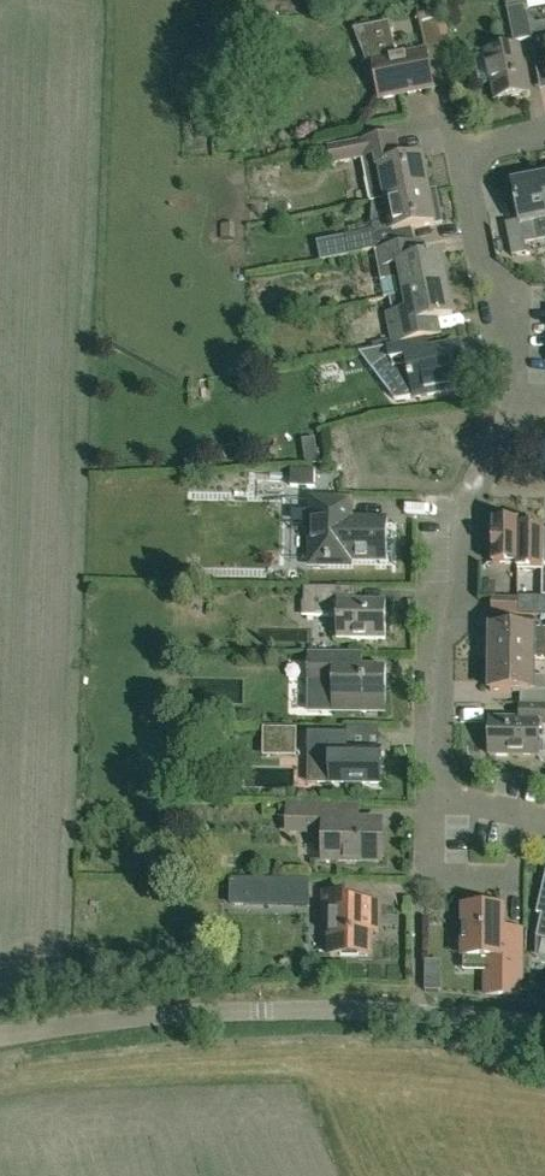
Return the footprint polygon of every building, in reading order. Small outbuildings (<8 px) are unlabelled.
[(514,41),(529,38),(524,14),(522,0),(505,0),(514,41)] [(537,24),(529,13),(524,14),(529,38),(535,67),(544,65),(544,22),(537,24)] [(425,51),(396,57),(389,22),(366,27),(373,62),(371,62),(379,99),(433,88),(429,65),(446,62),(438,20),(420,24),(425,51)] [(494,100),(528,93),(519,46),(485,53),(494,100)] [(375,156),(377,167),(368,169),(365,174),(371,203),(385,200),(428,192),(422,159),(398,164),(393,138),(329,150),(332,164),(375,156)] [(537,237),(544,235),(544,202),(541,179),(513,185),(520,221),(505,224),(512,256),(527,253),(525,243),(538,241),(537,237)] [(371,224),(373,232),(346,237),(350,254),(376,249),(376,251),(407,244),(404,230),(434,224),(439,223),(433,191),(428,192),(385,200),(389,221),(371,224)] [(389,297),(447,286),(441,255),(412,261),(409,244),(407,244),(376,251),(375,251),(384,299),(389,298),(389,297)] [(392,313),(387,314),(393,346),(422,340),(443,336),(439,320),(453,317),(447,286),(389,297),(389,298),(392,313)] [(394,401),(466,387),(458,347),(425,354),(422,340),(393,346),(388,347),(391,364),(376,377),(394,401)] [(290,489),(314,489),(314,472),(290,472),(290,489)] [(348,559),(386,559),(386,522),(347,522),(347,504),(314,504),(314,563),(318,563),(318,569),(327,569),(327,563),(348,564),(348,559)] [(518,565),(518,528),(518,523),(492,523),(492,565),(518,565)] [(518,565),(518,570),(542,570),(542,580),(543,580),(543,596),(544,596),(544,553),(543,528),(518,528),(518,565)] [(385,638),(385,603),(334,603),(334,587),(304,587),(304,617),(338,617),(338,638),(385,638)] [(492,598),(492,614),(517,614),(517,598),(492,598)] [(490,660),(534,660),(534,646),(544,646),(544,629),(490,629),(490,660)] [(311,681),(311,712),(334,712),(385,712),(385,671),(363,671),(363,653),(356,653),(311,653),(311,681)] [(534,660),(490,660),(490,691),(520,691),(520,705),(544,705),(544,677),(534,677),(534,660)] [(520,705),(520,720),(491,719),(490,756),(538,756),(538,726),(544,726),(544,705),(520,705)] [(295,743),(295,732),(266,732),(266,740),(280,740),(280,743),(295,743)] [(311,732),(310,784),(380,785),(382,785),(383,750),(381,750),(379,750),(352,749),(353,732),(347,732),(311,732)] [(381,862),(381,823),(330,822),(331,808),(289,807),(288,831),(325,832),(325,861),(381,862)] [(229,878),(229,907),(246,907),(246,879),(229,878)] [(537,937),(544,938),(544,878),(537,914),(542,915),(537,937)] [(275,879),(275,907),(308,907),(309,879),(275,879)] [(377,922),(377,904),(348,904),(348,894),(325,894),(325,922),(331,922),(331,957),(371,957),(371,922),(377,922)] [(521,995),(521,975),(521,943),(504,943),(504,910),(463,909),(463,927),(459,927),(455,930),(455,942),(459,945),(463,945),(463,957),(486,957),(486,995),(521,995)]
